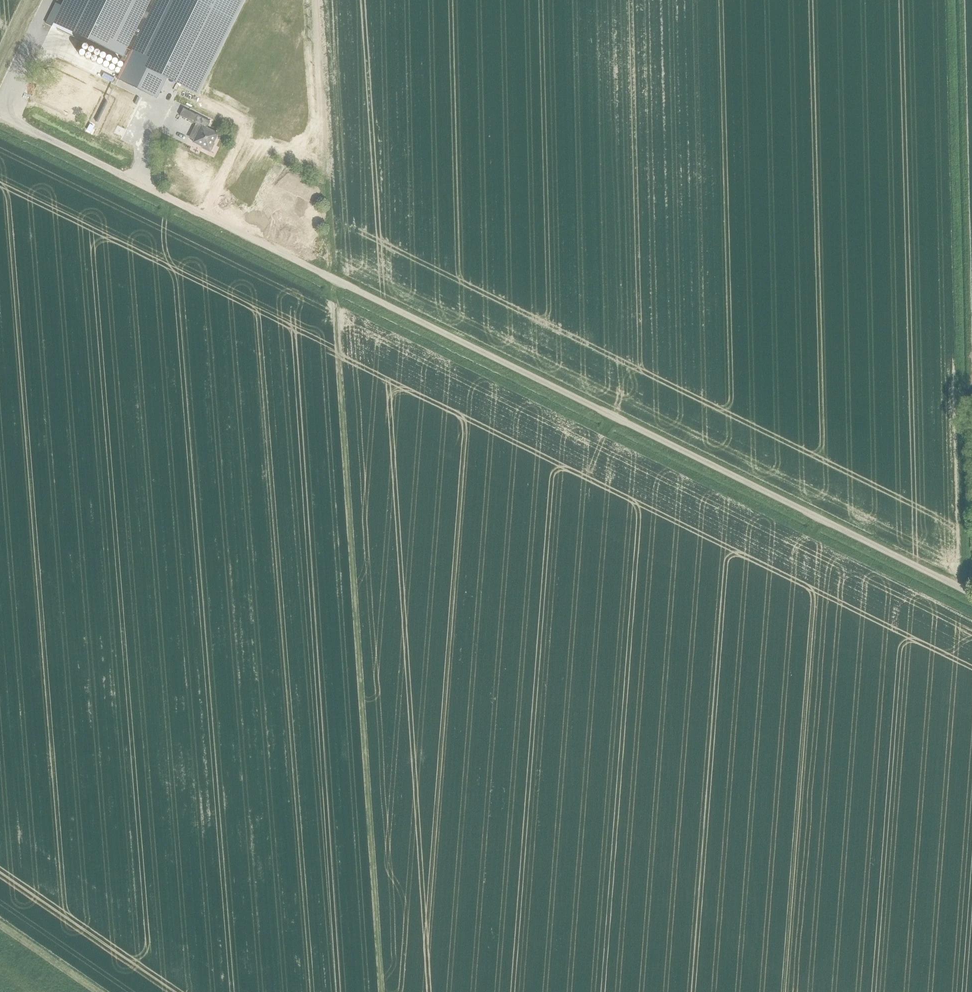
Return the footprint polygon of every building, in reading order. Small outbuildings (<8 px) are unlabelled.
[(241,0),(62,0),(51,23),(126,60),(118,76),(158,96),(168,75),(197,89),(241,0)] [(180,116),(200,126),(192,143),(202,148),(210,153),(215,144),(214,143),(219,134),(207,128),(210,122),(183,109),(180,116)]
